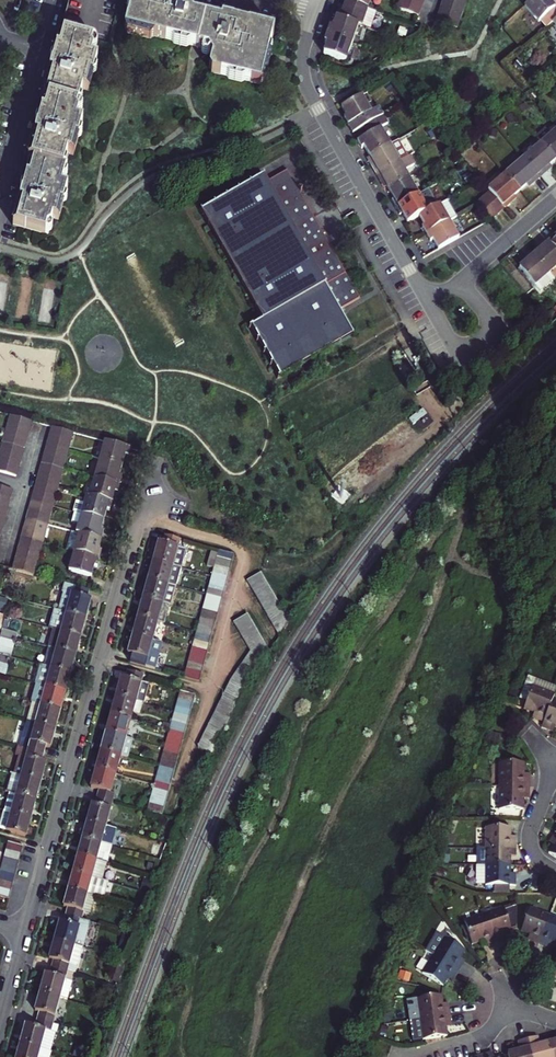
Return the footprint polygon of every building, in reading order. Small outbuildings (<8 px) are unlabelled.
[(172,43),(175,40),(187,43),(189,47),(204,52),(208,59),(204,71),(206,74),(223,79),(226,77),(238,80),(260,85),(262,83),(269,58),(263,56),(265,50),(268,49),(272,34),(211,17),(195,13),(191,5),(193,0),(140,0),(138,6),(133,4),(130,13),(128,15),(124,29),(126,34),(151,40),(155,38),(172,43)] [(346,2),(366,10),(370,0),(346,0),(346,2)] [(466,6),(450,0),(445,0),(443,6),(463,14),(466,6)] [(546,0),(534,0),(525,8),(537,23),(540,20),(548,30),(554,24),(555,22),(555,6),(553,8),(549,3),(548,2),(546,0)] [(419,8),(400,1),(396,10),(416,17),(419,8)] [(338,12),(336,20),(357,27),(360,28),(366,10),(346,2),(343,11),(342,13),(338,12)] [(461,22),(463,14),(443,6),(440,14),(461,22)] [(457,30),(461,22),(440,14),(437,22),(444,24),(457,30)] [(357,27),(336,20),(333,28),(332,31),(330,30),(327,37),(351,45),(354,37),(357,27)] [(361,40),(364,30),(360,28),(357,27),(354,37),(361,40)] [(45,96),(47,97),(81,101),(85,85),(93,86),(100,58),(94,56),(97,42),(96,39),(62,31),(53,65),(45,96)] [(351,45),(327,37),(325,42),(324,45),(326,46),(323,56),(344,63),(348,53),(351,45)] [(348,53),(344,63),(351,65),(354,56),(348,53)] [(365,95),(344,107),(349,116),(347,117),(350,122),(352,125),(364,118),(369,127),(387,116),(382,107),(374,111),(365,95)] [(30,160),(33,160),(66,165),(71,149),(77,150),(85,117),(81,115),(84,101),(81,101),(47,97),(39,126),(30,160)] [(391,123),(387,116),(369,127),(373,134),(361,141),(365,148),(365,149),(367,147),(373,157),(393,144),(384,127),(391,123)] [(357,134),(369,127),(364,118),(352,125),(357,134)] [(545,145),(555,158),(555,135),(545,145)] [(403,161),(410,157),(400,141),(393,144),(403,161)] [(380,175),(403,161),(393,144),(373,157),(377,165),(378,165),(375,167),(380,175)] [(555,163),(555,158),(545,145),(527,161),(544,179),(552,171),(550,168),(553,166),(555,163)] [(389,186),(392,192),(413,179),(407,168),(414,164),(410,157),(403,161),(380,175),(384,183),(386,181),(389,186)] [(23,194),(16,223),(51,232),(55,215),(61,216),(69,182),(64,181),(69,166),(66,165),(33,160),(23,194)] [(532,185),(534,187),(544,179),(527,161),(510,176),(524,192),(529,187),(532,185)] [(342,311),(363,300),(292,171),(271,183),(268,176),(206,211),(266,320),(254,327),(282,377),(356,337),(342,311)] [(518,197),(524,192),(510,176),(492,191),(494,193),(509,210),(517,203),(514,200),(518,197)] [(398,208),(422,195),(413,179),(392,192),(397,200),(394,201),(398,208)] [(432,189),(422,195),(398,208),(403,216),(405,215),(408,219),(411,224),(423,217),(441,206),(432,189)] [(494,193),(487,200),(501,216),(509,210),(494,193)] [(487,200),(480,207),(494,222),(501,216),(487,200)] [(426,229),(430,235),(453,222),(459,218),(450,201),(441,206),(423,217),(426,223),(428,227),(426,229)] [(439,246),(442,251),(463,239),(453,222),(430,235),(434,243),(437,242),(439,246)] [(551,241),(545,247),(543,249),(545,252),(538,258),(554,276),(555,274),(555,247),(551,241)] [(535,255),(531,259),(529,261),(531,264),(523,271),(544,294),(555,284),(555,279),(554,276),(538,258),(535,255)] [(50,327),(58,284),(10,276),(10,278),(0,276),(0,277),(0,317),(50,327)] [(28,421),(11,416),(8,426),(26,431),(28,421)] [(8,426),(5,436),(23,441),(26,431),(8,426)] [(71,432),(52,427),(50,437),(68,442),(71,432)] [(5,436),(2,445),(20,450),(23,441),(5,436)] [(65,453),(68,442),(50,437),(47,447),(65,453)] [(130,448),(104,441),(99,462),(122,469),(123,463),(125,457),(127,458),(130,448)] [(0,454),(0,455),(18,460),(20,450),(2,445),(0,454)] [(65,453),(47,447),(44,457),(63,462),(65,453)] [(16,469),(18,460),(0,455),(0,465),(16,469)] [(60,472),(63,462),(44,457),(42,466),(60,472)] [(99,462),(93,481),(119,488),(121,480),(119,479),(120,474),(122,469),(99,462)] [(13,478),(16,469),(0,465),(0,475),(13,478)] [(39,476),(58,480),(60,472),(42,466),(39,476)] [(39,476),(37,485),(55,490),(58,480),(39,476)] [(119,488),(93,481),(88,500),(112,506),(113,500),(115,495),(117,496),(119,488)] [(34,495),(53,500),(55,490),(37,485),(34,495)] [(7,502),(9,492),(0,489),(0,500),(7,502)] [(34,495),(31,505),(50,510),(53,500),(34,495)] [(71,515),(72,515),(104,524),(105,518),(107,514),(109,514),(112,506),(88,500),(85,499),(83,506),(74,503),(71,515)] [(50,510),(31,505),(29,513),(48,518),(50,510)] [(45,528),(48,518),(29,513),(26,523),(45,528)] [(77,527),(75,536),(101,543),(104,535),(101,535),(102,531),(104,524),(72,515),(69,525),(77,527)] [(45,528),(26,523),(24,531),(43,536),(45,528)] [(40,547),(43,536),(24,531),(21,542),(40,547)] [(65,553),(73,555),(99,562),(101,555),(98,555),(100,549),(101,543),(75,536),(71,535),(65,553)] [(180,550),(182,541),(166,536),(163,545),(160,544),(158,552),(155,561),(182,569),(188,553),(180,550)] [(40,547),(21,542),(19,551),(38,556),(40,547)] [(35,567),(38,556),(19,551),(16,562),(35,567)] [(217,560),(233,565),(235,557),(219,552),(217,560)] [(99,562),(73,555),(68,575),(91,581),(92,576),(94,571),(96,572),(99,562)] [(215,567),(231,571),(233,565),(217,560),(215,567)] [(182,569),(155,561),(152,572),(149,580),(176,588),(177,589),(182,569)] [(16,562),(13,572),(32,577),(35,567),(16,562)] [(229,578),(231,571),(215,567),(213,573),(229,578)] [(227,586),(229,578),(213,573),(212,578),(211,581),(227,586)] [(251,588),(265,580),(261,573),(247,581),(251,588)] [(176,588),(149,580),(146,590),(144,600),(171,608),(176,588)] [(269,588),(265,580),(251,588),(255,596),(269,588)] [(209,588),(225,592),(227,586),(211,581),(209,588)] [(87,598),(89,591),(72,587),(65,613),(87,619),(90,609),(92,600),(87,598)] [(209,588),(206,597),(222,602),(225,592),(209,588)] [(258,602),(273,594),(269,588),(255,596),(258,602)] [(263,610),(277,602),(273,594),(258,602),(263,610)] [(205,602),(220,607),(222,602),(206,597),(205,602)] [(171,608),(144,600),(141,609),(138,618),(158,623),(165,625),(171,608)] [(202,611),(218,616),(220,607),(205,602),(202,611)] [(267,617),(281,610),(277,602),(263,610),(267,617)] [(271,625),(285,617),(281,610),(267,617),(271,625)] [(216,623),(218,616),(202,611),(201,616),(200,618),(216,623)] [(87,619),(65,613),(60,632),(82,638),(84,629),(87,619)] [(238,631),(252,623),(248,616),(233,624),(238,631)] [(278,638),(288,623),(285,617),(271,625),(278,638)] [(158,623),(138,618),(135,627),(132,637),(152,643),(158,623)] [(198,625),(214,629),(216,623),(200,618),(198,625)] [(256,630),(252,623),(238,631),(241,638),(256,630)] [(198,625),(196,634),(211,638),(214,629),(198,625)] [(82,638),(60,632),(53,630),(48,649),(77,656),(80,646),(82,638)] [(245,645),(260,637),(256,630),(241,638),(245,645)] [(194,640),(209,645),(211,638),(196,634),(194,640)] [(152,643),(132,637),(130,646),(127,655),(132,656),(130,665),(152,671),(160,645),(152,643)] [(245,645),(250,654),(268,653),(260,637),(245,645)] [(13,650),(15,643),(0,639),(0,647),(13,650)] [(192,648),(207,652),(209,645),(194,640),(192,648)] [(11,659),(13,650),(0,647),(0,666),(4,667),(6,658),(11,659)] [(189,656),(205,661),(207,652),(192,648),(190,654),(189,656)] [(48,649),(43,667),(72,675),(74,666),(77,656),(48,649)] [(268,653),(250,654),(245,662),(257,670),(263,662),(268,653)] [(187,663),(203,668),(205,661),(189,656),(187,663)] [(252,677),(257,670),(245,662),(240,669),(252,677)] [(185,671),(200,676),(203,668),(187,663),(185,671)] [(36,685),(67,693),(70,682),(72,675),(43,667),(41,667),(36,685)] [(248,684),(252,677),(240,669),(236,675),(248,684)] [(198,684),(200,676),(185,671),(182,679),(198,684)] [(142,685),(144,677),(127,672),(125,680),(120,679),(118,688),(115,699),(137,705),(143,706),(145,707),(150,687),(142,685)] [(246,688),(248,684),(236,675),(230,684),(244,691),(246,688)] [(240,699),(244,691),(230,684),(226,692),(240,699)] [(64,705),(67,693),(36,685),(30,704),(34,705),(62,712),(64,705)] [(548,725),(555,705),(555,696),(536,688),(527,712),(539,716),(537,721),(545,724),(548,725)] [(177,701),(192,705),(194,696),(179,692),(177,701)] [(237,706),(240,699),(226,692),(223,698),(237,706)] [(233,713),(237,706),(223,698),(219,706),(233,713)] [(110,717),(132,723),(134,714),(137,705),(115,699),(112,709),(110,717)] [(175,709),(190,713),(192,705),(177,701),(175,709)] [(30,722),(37,724),(57,730),(59,722),(62,712),(34,705),(30,722)] [(140,716),(143,706),(137,705),(134,714),(140,716)] [(546,731),(555,735),(555,705),(548,725),(546,731)] [(229,721),(233,713),(219,706),(215,714),(229,721)] [(173,716),(188,720),(190,713),(175,709),(173,715),(173,716)] [(226,728),(229,721),(215,714),(211,721),(226,728)] [(171,724),(186,728),(188,720),(173,716),(171,724)] [(107,726),(105,734),(127,740),(132,723),(110,717),(107,726)] [(222,735),(226,728),(211,721),(208,728),(222,735)] [(22,748),(29,750),(37,724),(30,722),(22,748)] [(54,740),(57,730),(37,724),(29,750),(45,755),(47,747),(52,748),(54,740)] [(169,731),(184,735),(186,728),(171,724),(169,731)] [(218,742),(222,735),(208,728),(204,735),(218,742)] [(167,738),(182,742),(184,735),(169,731),(168,733),(167,738)] [(127,740),(105,734),(102,744),(100,752),(122,758),(127,740)] [(200,742),(215,750),(218,742),(204,735),(200,742)] [(164,747),(180,751),(182,742),(167,738),(164,747)] [(215,750),(200,742),(197,749),(211,757),(215,750)] [(163,753),(178,758),(180,751),(164,747),(164,750),(163,753)] [(29,750),(22,775),(43,781),(46,770),(47,764),(43,763),(45,755),(29,750)] [(122,758),(100,752),(98,760),(95,769),(117,775),(122,758)] [(161,760),(177,764),(178,758),(163,753),(161,760)] [(159,768),(174,773),(177,764),(161,760),(159,768)] [(527,767),(502,766),(501,790),(532,790),(532,777),(527,778),(527,772),(527,767)] [(157,776),(172,780),(174,773),(159,768),(157,776)] [(97,798),(112,802),(114,794),(112,793),(117,775),(95,769),(93,779),(90,787),(99,790),(97,798)] [(22,775),(15,773),(10,791),(17,793),(22,775)] [(43,781),(22,775),(17,793),(37,799),(40,791),(43,781)] [(155,783),(171,787),(172,780),(157,776),(155,783)] [(153,789),(169,794),(171,787),(155,783),(154,785),(153,789)] [(151,796),(167,800),(169,794),(153,789),(151,796)] [(532,790),(501,790),(501,815),(527,816),(527,804),(527,802),(532,802),(532,790)] [(37,799),(17,793),(12,812),(32,818),(35,809),(37,799)] [(149,804),(165,809),(167,800),(151,796),(149,804)] [(87,822),(107,828),(112,811),(110,810),(112,802),(97,798),(95,806),(92,805),(90,812),(87,822)] [(163,816),(165,809),(149,804),(147,812),(163,816)] [(12,812),(4,810),(0,826),(0,830),(26,837),(29,828),(32,818),(12,812)] [(85,830),(83,839),(109,846),(114,829),(107,828),(87,822),(85,830)] [(490,850),(520,851),(520,839),(515,839),(515,833),(515,830),(490,830),(490,850)] [(80,848),(78,856),(106,864),(111,846),(109,846),(83,839),(80,848)] [(8,842),(6,849),(21,854),(23,846),(8,842)] [(21,854),(6,849),(4,856),(19,861),(21,854)] [(520,855),(520,851),(490,850),(476,850),(476,867),(515,867),(515,863),(520,863),(520,855)] [(19,861),(4,856),(2,864),(17,868),(19,861)] [(75,867),(74,874),(94,879),(102,881),(106,864),(78,856),(75,867)] [(0,871),(15,876),(17,868),(2,864),(0,871)] [(515,867),(476,867),(476,887),(492,887),(513,887),(520,887),(520,875),(515,875),(515,867)] [(13,883),(15,876),(0,871),(0,879),(13,883)] [(71,883),(69,890),(89,896),(105,900),(110,883),(102,881),(94,879),(74,874),(71,883)] [(11,891),(13,883),(0,879),(0,887),(11,891)] [(0,887),(0,897),(9,900),(11,891),(0,887)] [(513,896),(513,887),(492,887),(492,896),(513,896)] [(66,916),(83,920),(89,896),(69,890),(66,900),(65,907),(68,908),(66,916)] [(533,944),(540,947),(551,919),(533,912),(524,935),(531,937),(529,943),(533,944)] [(507,913),(487,919),(496,947),(501,946),(508,944),(506,938),(514,936),(507,913)] [(83,920),(66,916),(64,924),(60,923),(59,929),(56,941),(83,948),(85,949),(91,923),(83,920)] [(496,947),(487,919),(468,925),(475,948),(483,946),(485,951),(496,947)] [(551,919),(540,947),(547,950),(552,951),(554,946),(555,946),(555,921),(551,919)] [(436,957),(462,973),(466,966),(468,963),(464,960),(468,953),(447,940),(436,957)] [(83,948),(56,941),(54,949),(52,956),(60,958),(58,967),(72,971),(77,972),(83,948)] [(460,977),(462,973),(436,957),(425,975),(446,988),(451,981),(456,984),(460,977)] [(43,991),(65,997),(72,971),(58,967),(57,967),(55,974),(47,972),(45,980),(43,991)] [(43,1018),(59,1022),(65,997),(43,991),(40,1002),(37,1010),(45,1012),(43,1018)] [(409,1023),(453,1016),(451,1007),(451,1004),(445,1005),(443,997),(406,1003),(409,1023)] [(453,1016),(409,1023),(412,1043),(450,1038),(448,1030),(455,1029),(453,1020),(453,1016)] [(24,1042),(44,1047),(49,1029),(56,1031),(59,1022),(43,1018),(41,1027),(29,1023),(27,1032),(24,1042)] [(549,1043),(539,1045),(538,1039),(535,1039),(528,1041),(532,1056),(553,1056),(549,1043)] [(528,1041),(523,1043),(519,1044),(520,1051),(507,1054),(508,1056),(532,1056),(528,1041)] [(24,1042),(21,1053),(20,1056),(49,1056),(51,1049),(44,1047),(24,1042)]
